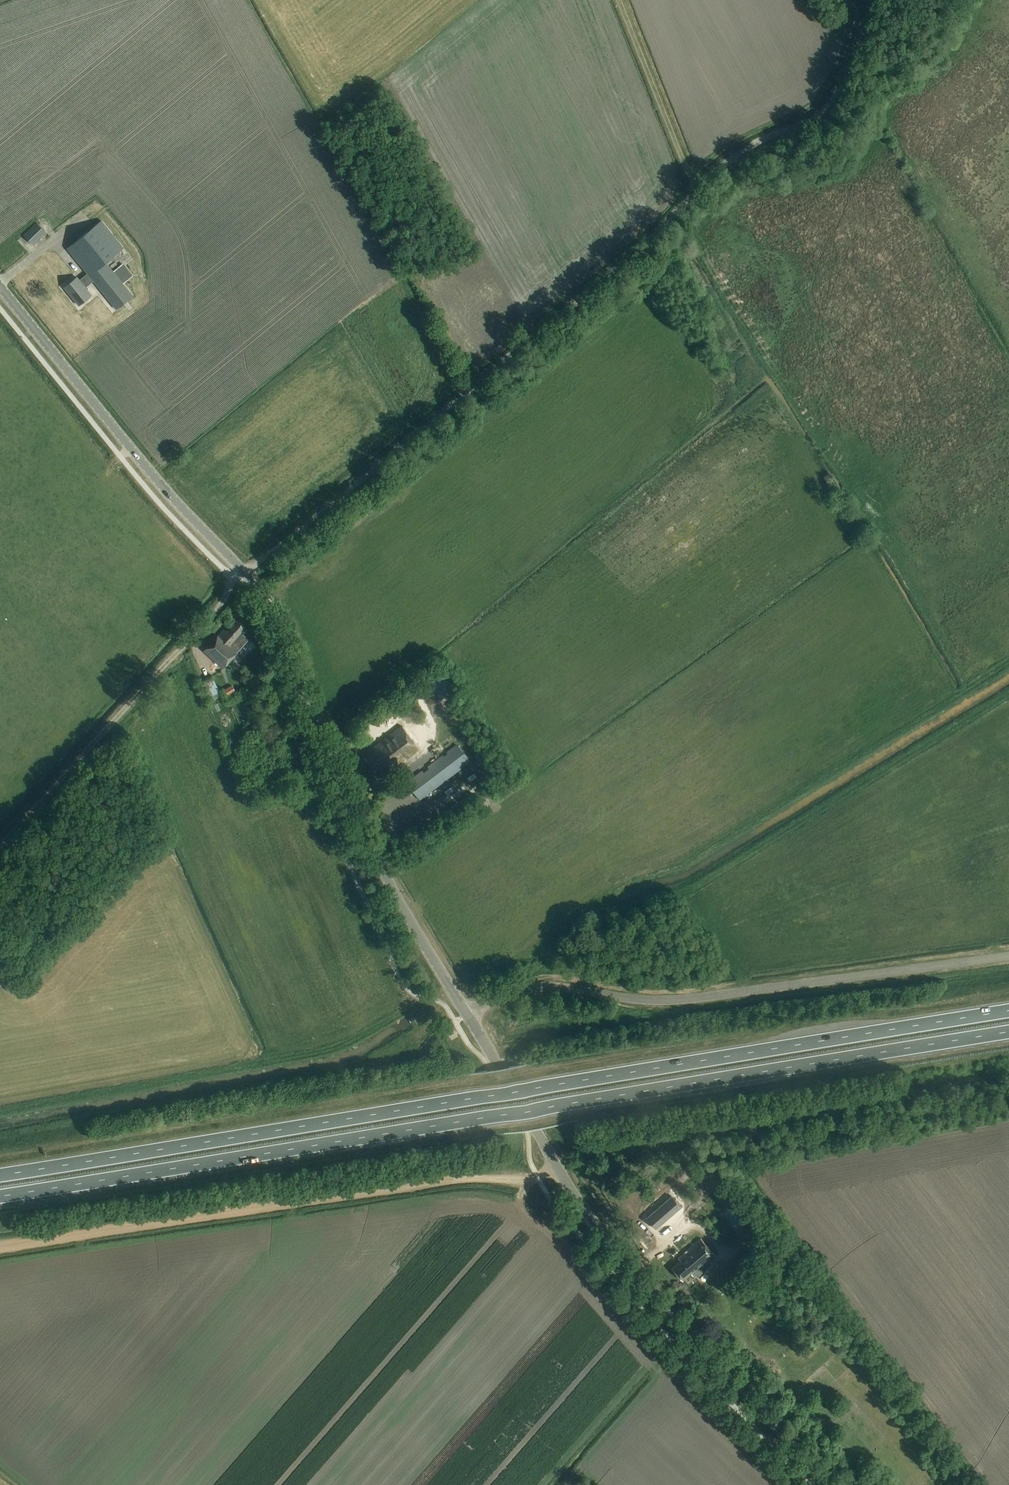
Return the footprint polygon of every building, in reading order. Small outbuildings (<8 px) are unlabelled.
[(79,305),(92,295),(86,287),(94,281),(117,309),(133,296),(106,262),(124,248),(101,220),(67,248),(88,273),(80,280),(77,277),(64,288),(79,305)] [(23,235),(33,245),(46,233),(36,223),(23,235)] [(204,651),(223,669),(237,652),(233,648),(239,642),(245,641),(244,635),(248,631),(236,620),(226,632),(223,629),(204,651)] [(236,692),(232,686),(225,690),(229,696),(236,692)] [(364,758),(375,772),(385,765),(390,772),(420,749),(402,726),(372,749),(373,751),(364,758)] [(408,783),(420,799),(469,761),(457,745),(408,783)] [(239,754),(235,746),(230,749),(234,756),(239,754)] [(686,1204),(676,1192),(645,1218),(654,1229),(686,1204)] [(729,1213),(741,1228),(748,1222),(736,1207),(729,1213)] [(619,1238),(612,1242),(616,1250),(623,1247),(619,1238)] [(678,1258),(680,1261),(672,1268),(683,1280),(691,1273),(693,1276),(715,1257),(700,1239),(678,1258)] [(754,1258),(758,1262),(764,1255),(759,1251),(754,1258)] [(729,1281),(741,1267),(746,1271),(752,1263),(742,1254),(737,1260),(733,1257),(720,1272),(729,1281)]
